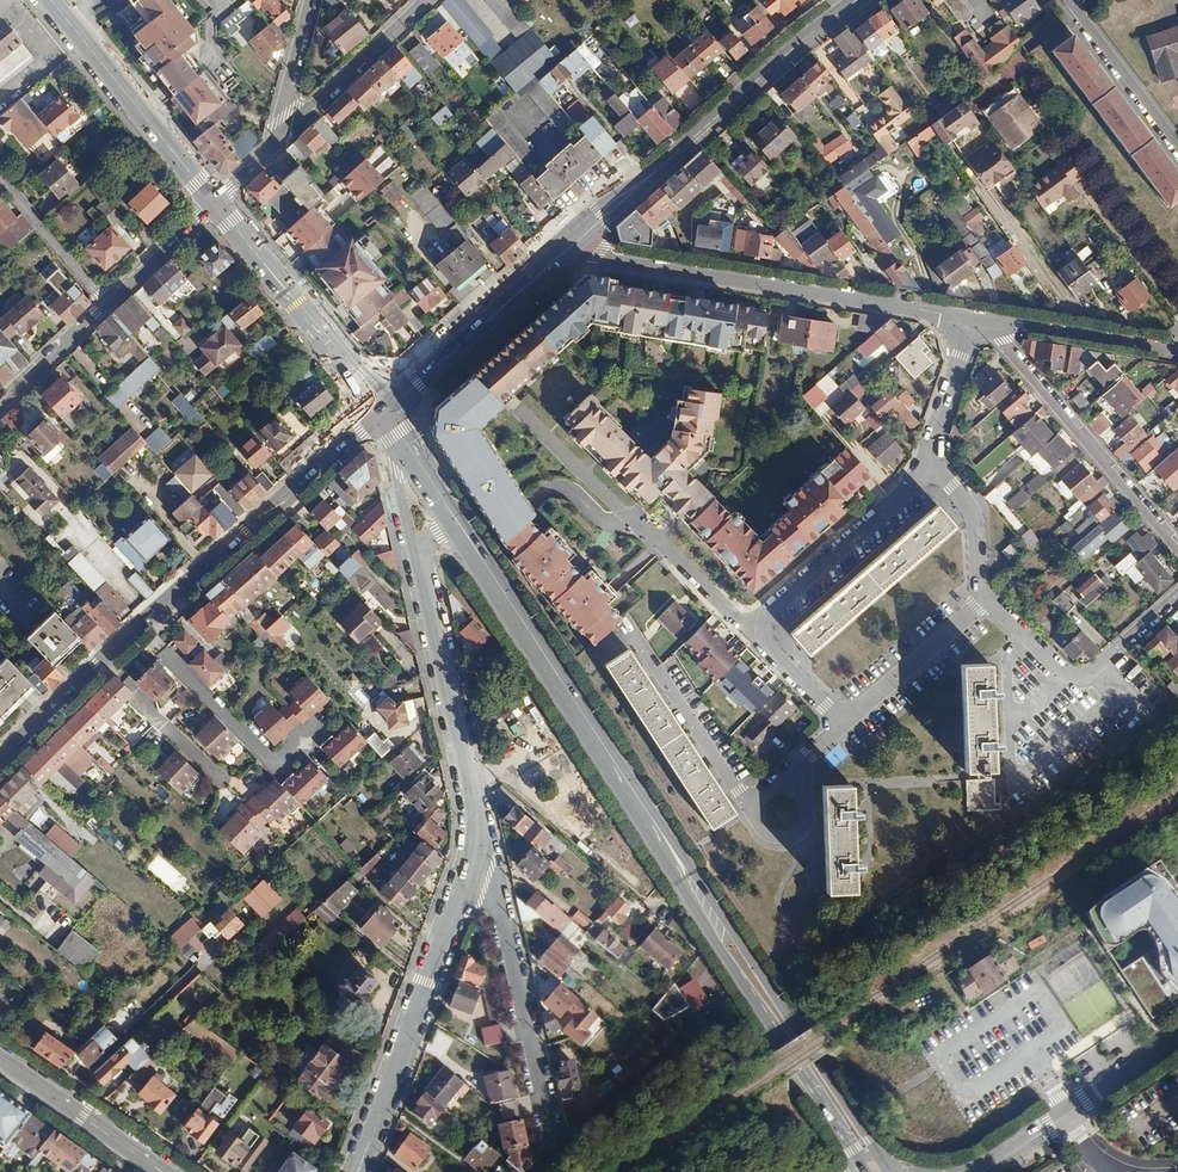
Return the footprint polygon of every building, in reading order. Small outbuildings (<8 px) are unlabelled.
[(128,2),(116,12),(128,26),(125,28),(136,41),(130,46),(167,91),(172,98),(201,132),(215,120),(234,105),(201,65),(186,46),(194,40),(194,32),(168,0),(131,0),(128,2)] [(273,20),(276,23),(277,22),(287,13),(277,0),(248,0),(257,11),(263,8),(273,20)] [(330,11),(338,3),(337,2),(335,0),(320,0),(330,11)] [(440,3),(514,92),(554,60),(505,0),(484,0),(518,42),(503,54),(459,0),(443,0),(440,3)] [(761,1),(770,12),(777,6),(783,13),(794,4),(791,0),(762,0),(761,1)] [(891,11),(905,29),(926,13),(916,0),(904,0),(891,11)] [(935,5),(942,0),(956,20),(960,20),(962,21),(964,21),(967,21),(969,19),(970,16),(971,14),(969,12),(971,10),(963,0),(931,0),(935,5)] [(1002,18),(1007,14),(1016,25),(1039,7),(1034,0),(988,0),(1002,18)] [(243,16),(236,7),(217,22),(227,35),(238,27),(235,23),(243,16)] [(758,7),(742,19),(743,22),(739,25),(744,32),(742,34),(751,44),(773,26),(758,7)] [(343,9),(320,30),(342,54),(365,33),(343,9)] [(882,11),(867,22),(881,40),(896,30),(882,11)] [(18,66),(20,69),(32,59),(0,18),(0,19),(0,80),(18,66)] [(283,42),(285,45),(288,34),(277,22),(276,23),(273,20),(268,24),(283,42)] [(881,40),(867,22),(851,34),(860,46),(865,53),(881,40)] [(436,32),(428,40),(443,58),(443,57),(452,68),(472,51),(447,23),(436,32)] [(981,52),(994,68),(1025,45),(1010,25),(991,39),(994,42),(981,52)] [(255,35),(248,41),(262,59),(281,44),(266,26),(255,35)] [(1146,38),(1160,83),(1177,78),(1177,28),(1161,34),(1146,38)] [(705,31),(688,46),(705,66),(722,51),(705,31)] [(732,32),(721,41),(735,58),(746,49),(732,32)] [(865,53),(860,46),(857,48),(846,32),(833,41),(845,57),(834,65),(844,79),(872,60),(865,53)] [(1051,51),(1168,205),(1177,197),(1177,175),(1132,114),(1073,36),(1072,35),(1051,51)] [(970,36),(958,45),(983,78),(995,70),(994,68),(981,52),(970,36)] [(419,42),(407,52),(426,73),(437,64),(419,42)] [(394,46),(380,60),(395,78),(410,65),(394,46)] [(688,46),(672,60),(688,79),(705,66),(688,46)] [(557,65),(538,81),(549,94),(558,86),(557,85),(567,76),(571,81),(584,70),(602,90),(606,87),(575,50),(557,65)] [(380,60),(347,91),(356,103),(362,111),(395,78),(380,60)] [(672,60),(654,75),(670,94),(688,79),(672,60)] [(819,62),(781,95),(796,111),(794,113),(801,122),(815,110),(808,101),(814,96),(813,93),(815,92),(819,96),(829,88),(825,83),(830,79),(819,62)] [(235,78),(224,83),(228,91),(239,85),(235,78)] [(563,137),(576,127),(549,94),(538,81),(525,91),(563,137)] [(890,85),(877,95),(887,108),(886,110),(886,111),(887,113),(867,127),(879,145),(888,156),(898,148),(887,134),(913,115),(890,85)] [(606,87),(602,90),(599,93),(620,119),(613,125),(622,136),(637,123),(635,120),(606,87)] [(1015,89),(984,111),(1011,148),(1042,126),(1015,89)] [(347,91),(326,111),(336,121),(356,103),(347,91)] [(59,95),(35,116),(53,137),(68,125),(69,126),(78,118),(59,95)] [(843,95),(827,106),(831,113),(847,101),(843,95)] [(42,165),(62,147),(53,137),(35,116),(20,98),(0,116),(0,123),(7,130),(10,127),(42,165)] [(661,99),(651,107),(670,130),(680,121),(661,99)] [(933,108),(940,118),(950,111),(943,101),(933,108)] [(979,123),(963,102),(956,107),(950,111),(940,118),(931,124),(937,133),(944,142),(967,126),(969,130),(979,123)] [(651,107),(635,120),(637,123),(655,144),(670,130),(651,107)] [(446,108),(431,120),(437,126),(451,114),(446,108)] [(496,108),(484,119),(505,144),(522,164),(534,153),(496,108)] [(846,119),(853,129),(863,123),(856,113),(846,119)] [(591,117),(577,128),(584,136),(601,156),(614,144),(591,117)] [(319,118),(311,125),(328,145),(336,139),(319,118)] [(778,119),(753,142),(771,161),(795,138),(778,119)] [(215,120),(191,140),(207,160),(216,171),(225,173),(239,160),(260,139),(249,127),(230,145),(218,132),(222,129),(215,120)] [(937,133),(931,124),(906,143),(912,150),(937,133)] [(311,125),(285,150),(295,162),(302,156),(311,151),(315,147),(320,153),(328,145),(311,125)] [(402,128),(410,140),(415,137),(407,125),(402,128)] [(379,130),(374,134),(381,142),(385,138),(379,130)] [(853,147),(843,133),(825,145),(818,137),(807,144),(823,168),(853,147)] [(534,178),(550,197),(552,199),(601,156),(584,136),(571,147),(568,144),(543,165),(546,168),(534,178)] [(517,180),(528,171),(522,164),(505,144),(474,170),(482,180),(509,158),(512,162),(506,167),(517,180)] [(838,178),(840,180),(845,186),(860,175),(870,168),(888,156),(879,145),(876,147),(877,150),(863,160),(861,158),(858,160),(859,163),(838,178)] [(1013,170),(995,146),(969,165),(985,187),(991,182),(995,185),(1005,178),(1003,177),(1013,170)] [(369,157),(388,177),(399,167),(380,147),(369,157)] [(768,169),(749,148),(731,164),(751,185),(768,169)] [(720,173),(701,152),(659,189),(676,209),(677,211),(720,173)] [(1081,178),(1062,152),(1053,158),(1058,166),(1028,189),(1042,208),(1062,194),(1066,199),(1077,192),(1071,184),(1081,178)] [(383,179),(363,157),(349,171),(341,178),(339,179),(355,197),(359,201),(367,194),(383,179)] [(56,161),(40,175),(59,197),(75,183),(56,161)] [(482,180),(474,170),(466,161),(449,175),(469,199),(486,185),(482,180)] [(291,225),(314,203),(323,195),(297,165),(289,173),(280,182),(266,200),(291,225)] [(345,166),(337,173),(341,178),(349,171),(345,166)] [(877,179),(870,168),(860,175),(877,198),(888,191),(879,177),(877,179)] [(534,178),(528,171),(517,180),(539,206),(550,197),(534,178)] [(262,203),(266,200),(280,182),(273,175),(270,179),(262,172),(246,187),(262,203)] [(860,175),(845,186),(887,244),(900,235),(875,200),(877,198),(860,175)] [(416,176),(404,187),(439,228),(444,224),(452,233),(458,228),(416,176)] [(725,178),(719,183),(743,208),(748,203),(725,178)] [(491,180),(486,185),(501,202),(506,198),(491,180)] [(845,186),(840,180),(821,193),(825,200),(836,193),(845,186)] [(391,182),(382,189),(391,200),(400,192),(391,182)] [(149,184),(127,204),(144,223),(166,203),(149,184)] [(845,186),(836,193),(864,233),(868,234),(879,252),(883,252),(892,266),(887,269),(898,287),(921,290),(887,244),(845,186)] [(676,209),(659,189),(635,211),(652,230),(665,218),(668,215),(676,209)] [(947,196),(940,199),(960,236),(971,230),(963,216),(972,211),(967,200),(953,207),(947,196)] [(110,227),(111,227),(117,221),(124,230),(129,225),(105,198),(94,208),(110,227)] [(8,250),(34,229),(21,214),(15,219),(0,201),(0,240),(8,250)] [(301,252),(334,223),(330,220),(314,203),(291,225),(284,231),(298,248),(301,252)] [(510,203),(505,207),(514,217),(523,209),(519,203),(514,208),(510,203)] [(706,205),(691,216),(691,225),(696,224),(693,245),(720,249),(723,232),(720,229),(710,227),(709,223),(717,216),(706,205)] [(977,208),(964,217),(973,231),(987,221),(977,208)] [(653,247),(652,230),(635,211),(615,229),(623,242),(653,247)] [(477,212),(468,219),(476,229),(485,221),(477,212)] [(683,239),(668,215),(665,218),(686,252),(692,253),(692,241),(683,239)] [(813,222),(786,240),(801,262),(811,255),(817,264),(814,266),(821,275),(853,280),(840,260),(827,242),(813,222)] [(352,244),(334,223),(301,252),(306,257),(321,274),(317,277),(359,327),(367,319),(373,313),(390,298),(393,296),(379,281),(381,279),(368,265),(378,255),(360,236),(352,244)] [(141,225),(134,232),(147,247),(156,239),(145,226),(141,225)] [(464,226),(460,230),(474,247),(480,242),(468,227),(466,229),(464,226)] [(110,227),(86,248),(104,268),(128,247),(111,227),(110,227)] [(506,229),(498,236),(516,257),(524,250),(506,229)] [(760,234),(739,231),(736,250),(746,252),(746,254),(769,258),(772,238),(760,236),(760,234)] [(827,242),(840,260),(855,250),(842,231),(827,242)] [(808,272),(801,262),(786,240),(782,234),(775,239),(773,247),(787,266),(790,264),(794,270),(808,272)] [(498,236),(489,243),(507,265),(516,257),(498,236)] [(464,240),(435,264),(453,285),(454,284),(480,262),(482,261),(464,240)] [(980,241),(970,247),(980,260),(989,253),(980,241)] [(217,242),(196,259),(211,278),(232,261),(217,242)] [(995,260),(996,262),(1002,270),(1005,275),(1025,261),(1014,245),(995,260)] [(947,287),(945,294),(958,296),(950,286),(972,271),(962,256),(959,251),(935,269),(947,287)] [(970,252),(962,256),(972,271),(980,266),(970,252)] [(169,259),(140,286),(156,303),(174,288),(179,294),(185,294),(192,288),(187,282),(169,259)] [(1075,298),(1096,282),(1086,268),(1079,259),(1057,274),(1075,298)] [(1097,260),(1086,268),(1096,282),(1107,274),(1097,260)] [(1002,270),(996,262),(989,266),(992,277),(1002,270)] [(45,281),(60,297),(72,286),(57,270),(45,281)] [(194,277),(187,282),(192,288),(205,303),(211,298),(194,277)] [(428,278),(410,293),(424,311),(443,296),(428,278)] [(1136,279),(1117,294),(1129,310),(1148,296),(1136,279)] [(664,325),(667,305),(668,300),(608,291),(609,284),(579,280),(529,326),(555,354),(558,358),(599,323),(612,324),(612,322),(619,323),(618,329),(643,333),(644,327),(660,329),(660,325),(664,325)] [(88,303),(72,286),(60,297),(50,306),(66,324),(88,303)] [(393,296),(390,298),(399,310),(406,304),(400,297),(403,295),(399,290),(393,296)] [(132,294),(111,314),(129,334),(142,322),(150,331),(157,324),(132,294)] [(0,317),(0,329),(8,338),(15,331),(18,334),(25,328),(26,329),(36,321),(34,319),(42,313),(25,295),(0,317)] [(247,297),(219,320),(224,326),(226,328),(234,321),(240,328),(259,311),(247,297)] [(390,298),(373,313),(377,317),(379,315),(381,317),(383,316),(395,329),(407,318),(399,310),(390,298)] [(682,307),(667,305),(664,325),(671,326),(671,329),(677,330),(677,328),(684,328),(683,332),(704,334),(703,344),(727,347),(728,340),(730,340),(731,336),(742,338),(742,340),(748,340),(747,343),(756,344),(757,342),(763,343),(767,317),(752,315),(752,311),(683,301),(682,307)] [(870,330),(871,314),(859,313),(859,330),(870,330)] [(111,314),(95,330),(113,348),(129,334),(111,314)] [(834,325),(783,316),(779,343),(830,352),(834,325)] [(180,337),(189,330),(179,318),(170,326),(180,337)] [(359,327),(354,331),(361,339),(374,328),(367,319),(359,327)] [(888,321),(865,340),(872,349),(880,342),(889,351),(903,338),(888,321)] [(226,328),(224,326),(216,333),(215,332),(206,339),(207,341),(198,348),(214,366),(240,345),(226,328)] [(555,354),(529,326),(479,370),(472,376),(499,403),(506,396),(555,354)] [(8,338),(0,329),(0,359),(11,350),(15,346),(8,338)] [(253,342),(244,350),(252,359),(253,361),(275,343),(268,335),(256,346),(253,342)] [(915,337),(892,358),(910,380),(928,364),(917,351),(923,346),(915,337)] [(1085,370),(1096,360),(1104,353),(1024,341),(1023,347),(1032,358),(1050,360),(1050,369),(1080,374),(1085,370)] [(151,356),(108,395),(117,406),(161,367),(151,356)] [(1096,360),(1085,370),(1090,377),(1093,375),(1106,389),(1122,374),(1113,364),(1106,371),(1096,360)] [(988,368),(973,381),(983,393),(978,398),(987,408),(1008,389),(988,368)] [(1165,381),(1173,388),(1177,384),(1177,370),(1165,381)] [(307,371),(287,389),(309,415),(330,398),(307,371)] [(875,372),(853,392),(858,398),(881,378),(875,372)] [(499,403),(472,376),(447,397),(476,426),(479,423),(481,425),(502,406),(499,403)] [(851,377),(838,388),(844,394),(849,390),(857,383),(851,377)] [(60,378),(40,396),(70,430),(80,422),(68,409),(79,398),(60,378)] [(1121,381),(1104,395),(1121,417),(1139,402),(1121,381)] [(1154,389),(1147,383),(1141,389),(1143,391),(1140,394),(1143,398),(1154,389)] [(673,433),(697,457),(702,452),(705,433),(712,433),(714,416),(717,418),(720,393),(685,389),(684,402),(681,402),(680,414),(684,415),(682,426),(674,424),(673,433)] [(1018,389),(997,407),(1006,418),(1012,414),(1013,416),(1022,410),(1017,406),(1026,398),(1018,389)] [(864,408),(849,390),(844,394),(830,407),(844,425),(864,408)] [(889,391),(871,407),(879,417),(893,406),(913,429),(920,423),(899,399),(897,401),(889,391)] [(183,392),(173,400),(195,428),(205,421),(183,392)] [(690,523),(714,498),(696,479),(694,481),(691,477),(692,475),(685,467),(697,457),(673,433),(648,456),(597,404),(599,401),(593,394),(570,416),(577,425),(574,427),(578,432),(576,434),(585,443),(588,441),(609,462),(607,465),(616,475),(621,470),(625,474),(622,477),(624,479),(622,481),(628,488),(634,488),(636,486),(639,490),(637,491),(648,503),(661,491),(674,504),(669,509),(679,520),(686,526),(690,523)] [(1079,394),(1072,400),(1082,412),(1089,406),(1079,394)] [(476,426),(447,397),(434,408),(431,434),(475,504),(507,538),(528,518),(532,514),(525,504),(509,480),(510,479),(498,462),(496,463),(493,458),(495,457),(476,426)] [(1037,400),(1016,420),(1020,426),(1033,415),(1042,408),(1037,400)] [(1098,412),(1087,422),(1099,437),(1111,426),(1098,412)] [(0,419),(0,422),(11,433),(19,426),(7,413),(0,419)] [(1052,437),(1033,415),(1020,426),(1012,434),(1031,456),(1040,448),(1052,437)] [(275,417),(259,431),(274,449),(290,435),(275,417)] [(1125,442),(1113,452),(1118,459),(1145,435),(1130,417),(1115,431),(1125,442)] [(44,420),(26,436),(42,454),(60,437),(44,420)] [(149,439),(162,450),(172,437),(160,426),(149,439)] [(952,427),(949,435),(956,442),(961,437),(952,427)] [(133,430),(99,461),(111,474),(145,443),(133,430)] [(876,442),(867,450),(881,465),(900,449),(886,432),(875,441),(876,442)] [(269,453),(254,435),(245,443),(243,441),(237,446),(254,466),(269,453)] [(1052,437),(1040,448),(1056,466),(1071,453),(1055,435),(1052,437)] [(1147,444),(1134,455),(1144,469),(1158,457),(1147,444)] [(872,479),(847,449),(829,465),(826,463),(818,470),(820,472),(817,475),(815,473),(807,479),(809,482),(793,496),(791,493),(783,499),(786,502),(783,504),(790,512),(756,542),(753,539),(756,535),(733,511),(729,514),(714,498),(690,523),(707,541),(704,544),(726,567),(753,594),(830,530),(846,516),(838,508),(866,484),(872,479)] [(361,454),(328,484),(347,505),(375,481),(369,456),(361,454)] [(1164,462),(1148,475),(1153,482),(1169,468),(1164,462)] [(214,477),(203,464),(195,471),(206,484),(214,477)] [(1079,465),(1061,481),(1083,505),(1107,484),(1101,477),(1095,482),(1079,465)] [(27,468),(15,479),(35,501),(28,508),(40,521),(59,502),(27,468)] [(1049,469),(1028,488),(1033,494),(1055,475),(1049,469)] [(244,510),(265,492),(253,479),(247,472),(226,491),(244,510)] [(261,472),(253,479),(265,492),(272,485),(261,472)] [(214,538),(223,530),(201,506),(197,501),(180,482),(173,489),(183,500),(171,512),(181,524),(178,526),(186,535),(187,534),(193,542),(207,530),(214,538)] [(1012,508),(1027,498),(1021,489),(1006,500),(1012,508)] [(1093,514),(1088,519),(1093,526),(1118,505),(1113,498),(1107,503),(1102,496),(1093,504),(1095,507),(1090,511),(1093,514)] [(208,499),(201,506),(223,530),(235,519),(221,502),(214,507),(208,499)] [(324,501),(310,514),(325,530),(332,523),(338,530),(341,528),(344,531),(348,527),(324,501)] [(380,502),(350,530),(364,544),(385,525),(382,513),(380,502)] [(507,538),(475,504),(501,543),(507,538)] [(935,506),(788,634),(807,655),(954,527),(935,506)] [(119,534),(112,542),(138,570),(146,563),(144,561),(169,538),(147,513),(122,537),(119,534)] [(1114,513),(1097,528),(1102,533),(1098,536),(1103,542),(1107,539),(1111,544),(1128,529),(1114,513)] [(543,535),(528,518),(507,538),(501,543),(511,552),(509,554),(515,560),(513,561),(533,583),(534,582),(557,606),(556,607),(573,626),(575,625),(592,644),(620,618),(604,600),(609,596),(605,593),(586,573),(582,576),(564,557),(568,553),(548,531),(543,535)] [(296,525),(285,535),(300,554),(302,552),(313,566),(324,555),(313,544),(296,525)] [(1017,537),(1028,550),(1039,542),(1028,528),(1017,537)] [(1091,530),(1082,537),(1088,544),(1095,539),(1092,536),(1095,534),(1091,530)] [(326,531),(313,544),(324,555),(327,559),(335,552),(344,561),(336,569),(337,570),(355,590),(361,585),(373,597),(381,590),(362,570),(349,556),(326,531)] [(285,535),(259,559),(275,577),(300,554),(285,535)] [(1126,543),(1139,558),(1146,553),(1155,546),(1151,540),(1149,541),(1144,536),(1138,541),(1135,536),(1126,543)] [(999,551),(1007,559),(1017,550),(1009,542),(999,551)] [(70,559),(80,550),(75,544),(65,553),(70,559)] [(389,544),(368,549),(397,580),(389,544)] [(356,549),(349,556),(362,570),(369,562),(356,549)] [(252,552),(235,566),(259,591),(275,577),(259,559),(252,552)] [(1169,580),(1146,553),(1139,558),(1123,573),(1133,584),(1143,576),(1157,592),(1169,580)] [(328,561),(324,565),(332,574),(337,570),(336,569),(328,561)] [(235,566),(220,580),(243,606),(259,591),(235,566)] [(146,598),(154,591),(136,571),(128,579),(146,598)] [(1093,574),(1075,590),(1080,597),(1076,601),(1083,609),(1105,589),(1093,574)] [(96,575),(87,583),(102,599),(115,613),(124,604),(96,575)] [(204,595),(211,603),(226,620),(232,626),(236,623),(230,617),(236,611),(248,623),(254,618),(243,606),(220,580),(204,595)] [(462,606),(447,590),(452,613),(462,606)] [(1060,593),(1051,601),(1066,616),(1075,607),(1060,593)] [(121,620),(115,613),(102,599),(91,609),(85,603),(81,607),(87,613),(106,634),(121,620)] [(674,602),(658,617),(676,636),(692,621),(674,602)] [(199,610),(188,621),(207,641),(219,630),(217,628),(226,620),(211,603),(201,612),(199,610)] [(1046,603),(1034,616),(1038,622),(1052,608),(1046,603)] [(364,604),(339,626),(355,644),(371,631),(373,633),(382,624),(364,604)] [(82,640),(71,628),(54,611),(26,638),(46,658),(55,667),(82,640)] [(106,634),(87,613),(71,628),(82,640),(90,649),(106,634)] [(265,616),(258,623),(264,629),(271,623),(265,616)] [(278,616),(271,623),(264,629),(281,647),(285,644),(277,637),(288,627),(278,616)] [(491,636),(472,616),(466,623),(468,625),(461,632),(477,649),(491,636)] [(737,657),(702,623),(681,643),(699,661),(696,664),(713,681),(716,679),(733,661),(737,657)] [(1154,636),(1170,655),(1177,648),(1177,633),(1173,637),(1164,627),(1154,636)] [(183,629),(171,640),(186,657),(193,651),(197,655),(186,664),(209,690),(225,676),(223,673),(211,660),(183,629)] [(409,630),(396,635),(414,654),(409,630)] [(1066,646),(1062,649),(1071,658),(1080,650),(1088,657),(1096,650),(1080,633),(1078,634),(1077,632),(1071,637),(1073,639),(1069,643),(1067,641),(1064,644),(1066,646)] [(1154,636),(1141,646),(1149,656),(1155,652),(1160,659),(1163,657),(1165,660),(1170,655),(1154,636)] [(629,649),(605,665),(711,828),(735,812),(629,649)] [(1166,663),(1177,677),(1177,653),(1166,663)] [(218,654),(211,660),(223,673),(229,666),(218,654)] [(5,657),(0,662),(0,715),(13,702),(19,696),(30,684),(27,680),(5,657)] [(55,667),(46,658),(32,672),(33,674),(49,689),(63,675),(55,667)] [(747,676),(733,661),(716,679),(730,692),(747,676)] [(988,664),(960,664),(964,770),(980,769),(981,773),(993,772),(992,747),(1001,746),(1001,740),(991,740),(989,696),(999,695),(999,689),(989,689),(988,664)] [(154,665),(136,683),(151,698),(154,701),(172,682),(154,665)] [(354,672),(345,680),(352,689),(361,681),(354,672)] [(100,688),(84,704),(103,722),(132,694),(113,676),(100,688)] [(295,686),(290,691),(311,714),(328,699),(306,676),(305,678),(301,677),(295,683),(295,686)] [(1165,688),(1177,702),(1177,693),(1170,684),(1165,688)] [(180,709),(193,696),(185,688),(172,701),(180,709)] [(394,704),(382,690),(378,694),(384,703),(378,708),(386,717),(387,726),(391,728),(401,726),(401,723),(411,721),(416,716),(412,699),(394,704)] [(296,701),(288,708),(299,721),(301,724),(311,714),(290,691),(287,693),(296,701)] [(775,694),(756,711),(762,718),(740,740),(749,749),(790,709),(775,694)] [(84,704),(61,728),(79,746),(103,722),(84,704)] [(260,710),(259,712),(270,725),(288,708),(285,705),(278,711),(271,704),(264,710),(260,710)] [(270,725),(259,712),(254,716),(254,720),(252,722),(272,745),(299,721),(288,708),(270,725)] [(199,722),(190,731),(218,760),(220,758),(225,758),(228,754),(228,750),(237,741),(212,715),(202,725),(199,722)] [(366,742),(365,741),(350,724),(333,739),(349,757),(366,742)] [(61,728),(45,743),(64,761),(78,774),(94,759),(79,746),(61,728)] [(373,733),(365,741),(366,742),(381,757),(393,746),(386,739),(382,742),(373,733)] [(337,767),(349,757),(333,739),(330,736),(318,746),(337,767)] [(45,743),(21,768),(41,785),(56,769),(64,761),(45,743)] [(159,751),(147,764),(172,788),(180,779),(185,779),(189,775),(189,770),(190,769),(168,748),(162,754),(159,751)] [(420,762),(407,748),(390,763),(403,778),(420,762)] [(109,774),(115,769),(103,755),(97,761),(109,774)] [(78,774),(64,761),(56,769),(86,796),(94,788),(78,774)] [(292,774),(280,785),(300,806),(327,779),(311,761),(295,776),(292,774)] [(0,789),(0,798),(15,811),(41,785),(21,768),(0,789)] [(405,794),(421,811),(422,810),(440,794),(424,776),(405,794)] [(993,778),(964,779),(966,811),(1001,810),(1000,794),(994,794),(993,778)] [(262,787),(249,800),(270,822),(276,815),(281,820),(289,811),(292,815),(301,807),(300,806),(280,785),(275,780),(264,789),(262,787)] [(850,784),(822,785),(825,892),(854,891),(854,868),(862,868),(862,861),(853,862),(852,816),(860,816),(860,810),(851,810),(850,784)] [(15,811),(0,798),(0,823),(5,817),(20,830),(13,837),(41,861),(31,872),(68,904),(91,877),(15,811)] [(238,806),(225,820),(228,822),(218,833),(230,844),(237,837),(240,839),(249,831),(253,834),(260,827),(238,806)] [(423,841),(433,849),(444,834),(434,825),(443,814),(435,807),(428,815),(422,810),(421,811),(406,825),(423,841)] [(512,809),(502,821),(537,850),(547,838),(512,809)] [(372,832),(363,841),(371,849),(380,840),(372,832)] [(550,842),(562,853),(567,847),(555,836),(550,842)] [(423,841),(415,851),(432,866),(441,856),(433,849),(423,841)] [(549,862),(531,847),(517,865),(534,879),(549,862)] [(415,851),(398,871),(415,887),(432,866),(415,851)] [(376,852),(352,874),(365,886),(369,882),(362,875),(382,857),(376,852)] [(561,854),(555,860),(567,873),(573,868),(561,854)] [(1087,914),(1093,932),(1105,949),(1145,923),(1162,948),(1122,975),(1149,1015),(1177,995),(1177,888),(1159,860),(1102,899),(1087,914)] [(415,887),(398,871),(380,892),(398,907),(415,887)] [(246,919),(252,924),(285,893),(270,877),(246,900),(256,910),(246,919)] [(347,879),(337,888),(348,898),(357,889),(347,879)] [(348,898),(337,888),(322,902),(338,916),(351,901),(348,898)] [(535,896),(525,907),(540,920),(557,934),(563,927),(547,913),(550,909),(535,896)] [(606,911),(598,920),(602,923),(609,914),(620,924),(626,917),(624,915),(629,908),(618,899),(607,912),(606,911)] [(525,907),(516,900),(521,924),(540,920),(525,907)] [(338,916),(322,902),(313,910),(334,929),(342,920),(338,916)] [(569,903),(563,910),(575,920),(580,913),(569,903)] [(262,939),(274,952),(309,919),(297,907),(262,939)] [(224,908),(199,932),(206,939),(216,930),(225,940),(241,926),(224,908)] [(378,908),(369,918),(390,936),(399,926),(378,908)] [(390,936),(369,918),(360,929),(380,947),(390,936)] [(592,925),(585,933),(592,939),(598,931),(592,925)] [(69,929),(53,950),(67,961),(84,941),(69,929)] [(671,947),(653,931),(639,948),(658,964),(671,947)] [(603,932),(595,941),(624,966),(635,953),(627,946),(624,949),(603,932)] [(1029,950),(1045,943),(1041,935),(1026,942),(1029,950)] [(579,952),(559,936),(546,951),(566,968),(579,952)] [(192,939),(187,944),(196,954),(201,949),(192,939)] [(681,955),(671,947),(658,964),(667,971),(681,955)] [(1003,949),(954,982),(967,1001),(980,993),(982,996),(1004,981),(1003,978),(1016,970),(1003,949)] [(566,968),(546,951),(538,962),(559,980),(568,970),(566,968)] [(461,960),(454,980),(476,989),(482,969),(472,966),(472,963),(461,960)] [(355,970),(338,988),(358,1007),(369,995),(363,990),(369,983),(355,970)] [(570,972),(565,980),(576,987),(581,979),(570,972)] [(597,1018),(548,976),(544,981),(557,992),(547,1003),(562,1016),(569,1008),(578,1016),(563,1034),(568,1039),(575,1045),(597,1018)] [(651,1012),(662,1022),(687,1007),(691,1013),(698,1008),(702,1015),(715,1007),(711,1000),(705,1002),(692,981),(677,990),(674,984),(651,1012)] [(477,992),(457,984),(449,1006),(469,1014),(477,992)] [(492,998),(484,992),(492,1026),(481,1029),(485,1047),(502,1043),(492,998)] [(116,998),(109,1006),(115,1013),(124,1004),(116,998)] [(918,1005),(901,1016),(907,1026),(924,1016),(918,1005)] [(554,1014),(542,1016),(546,1035),(559,1030),(554,1014)] [(80,1034),(88,1040),(102,1026),(94,1019),(80,1034)] [(237,1052),(192,1019),(183,1028),(230,1062),(237,1052)] [(88,1040),(77,1051),(80,1053),(77,1055),(87,1066),(115,1040),(102,1026),(88,1040)] [(44,1033),(32,1050),(59,1068),(73,1054),(44,1033)] [(135,1072),(149,1059),(136,1045),(135,1045),(129,1039),(92,1074),(102,1084),(125,1062),(135,1072)] [(323,1047),(297,1083),(319,1100),(329,1087),(332,1089),(336,1089),(340,1084),(339,1080),(336,1077),(346,1064),(323,1047)] [(153,1056),(149,1059),(135,1072),(128,1078),(134,1085),(159,1062),(153,1056)] [(271,1057),(262,1070),(264,1071),(269,1075),(278,1063),(271,1057)] [(572,1062),(562,1064),(564,1075),(556,1076),(561,1102),(571,1099),(569,1089),(577,1088),(572,1062)] [(444,1069),(424,1094),(441,1108),(462,1084),(444,1069)] [(162,1076),(156,1071),(138,1093),(148,1101),(147,1103),(158,1112),(174,1094),(158,1081),(162,1076)] [(509,1072),(486,1077),(492,1104),(515,1098),(509,1072)] [(225,1097),(212,1087),(183,1127),(202,1140),(214,1123),(205,1117),(210,1110),(215,1103),(219,1106),(225,1097)] [(5,1145),(7,1143),(28,1116),(0,1097),(0,1142),(5,1145)] [(424,1097),(416,1105),(417,1107),(411,1114),(427,1127),(441,1111),(424,1097)] [(516,1101),(501,1104),(505,1119),(519,1116),(516,1101)] [(309,1104),(287,1135),(291,1138),(305,1147),(315,1132),(318,1134),(330,1119),(309,1104)] [(51,1132),(28,1116),(7,1143),(30,1160),(51,1132)] [(452,1117),(448,1122),(456,1129),(460,1124),(452,1117)] [(520,1123),(498,1128),(503,1150),(508,1149),(525,1145),(520,1123)] [(264,1144),(246,1130),(236,1143),(227,1135),(215,1151),(235,1167),(236,1166),(243,1171),(264,1144)] [(84,1155),(51,1132),(30,1160),(24,1168),(28,1171),(41,1156),(62,1171),(70,1171),(84,1155)] [(428,1149),(409,1136),(394,1156),(413,1170),(428,1149)] [(494,1154),(478,1141),(462,1159),(479,1171),(494,1154)] [(525,1145),(508,1149),(509,1154),(503,1160),(512,1167),(517,1171),(518,1171),(522,1171),(530,1166),(525,1145)] [(277,1171),(311,1171),(313,1169),(291,1153),(277,1171)] [(84,1155),(70,1171),(99,1171),(102,1167),(84,1155)]
